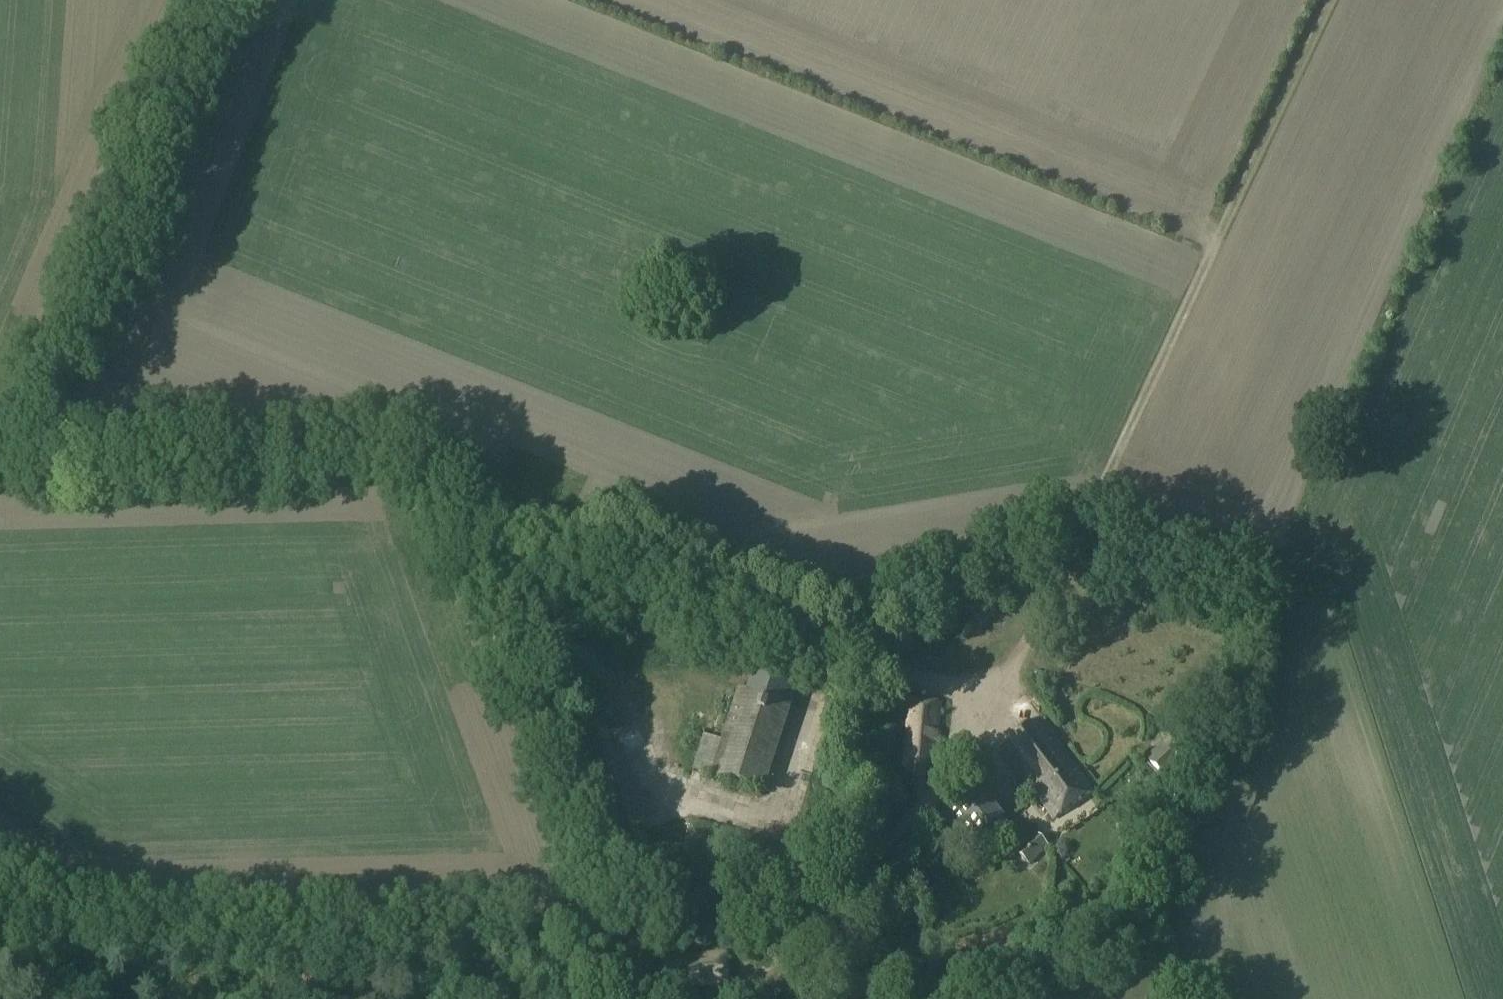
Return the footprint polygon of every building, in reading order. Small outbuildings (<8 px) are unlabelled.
[(743,675),(738,688),(710,777),(764,794),(798,691),(743,675)] [(904,762),(934,766),(942,701),(911,698),(904,762)] [(1094,792),(1042,719),(1000,750),(1053,821),(1094,792)] [(1170,738),(1146,763),(1171,787),(1194,763),(1170,738)] [(985,785),(960,803),(941,817),(964,849),(1010,817),(985,785)] [(1035,834),(1017,853),(1031,866),(1050,847),(1035,834)] [(725,951),(662,960),(666,992),(729,983),(725,951)]
